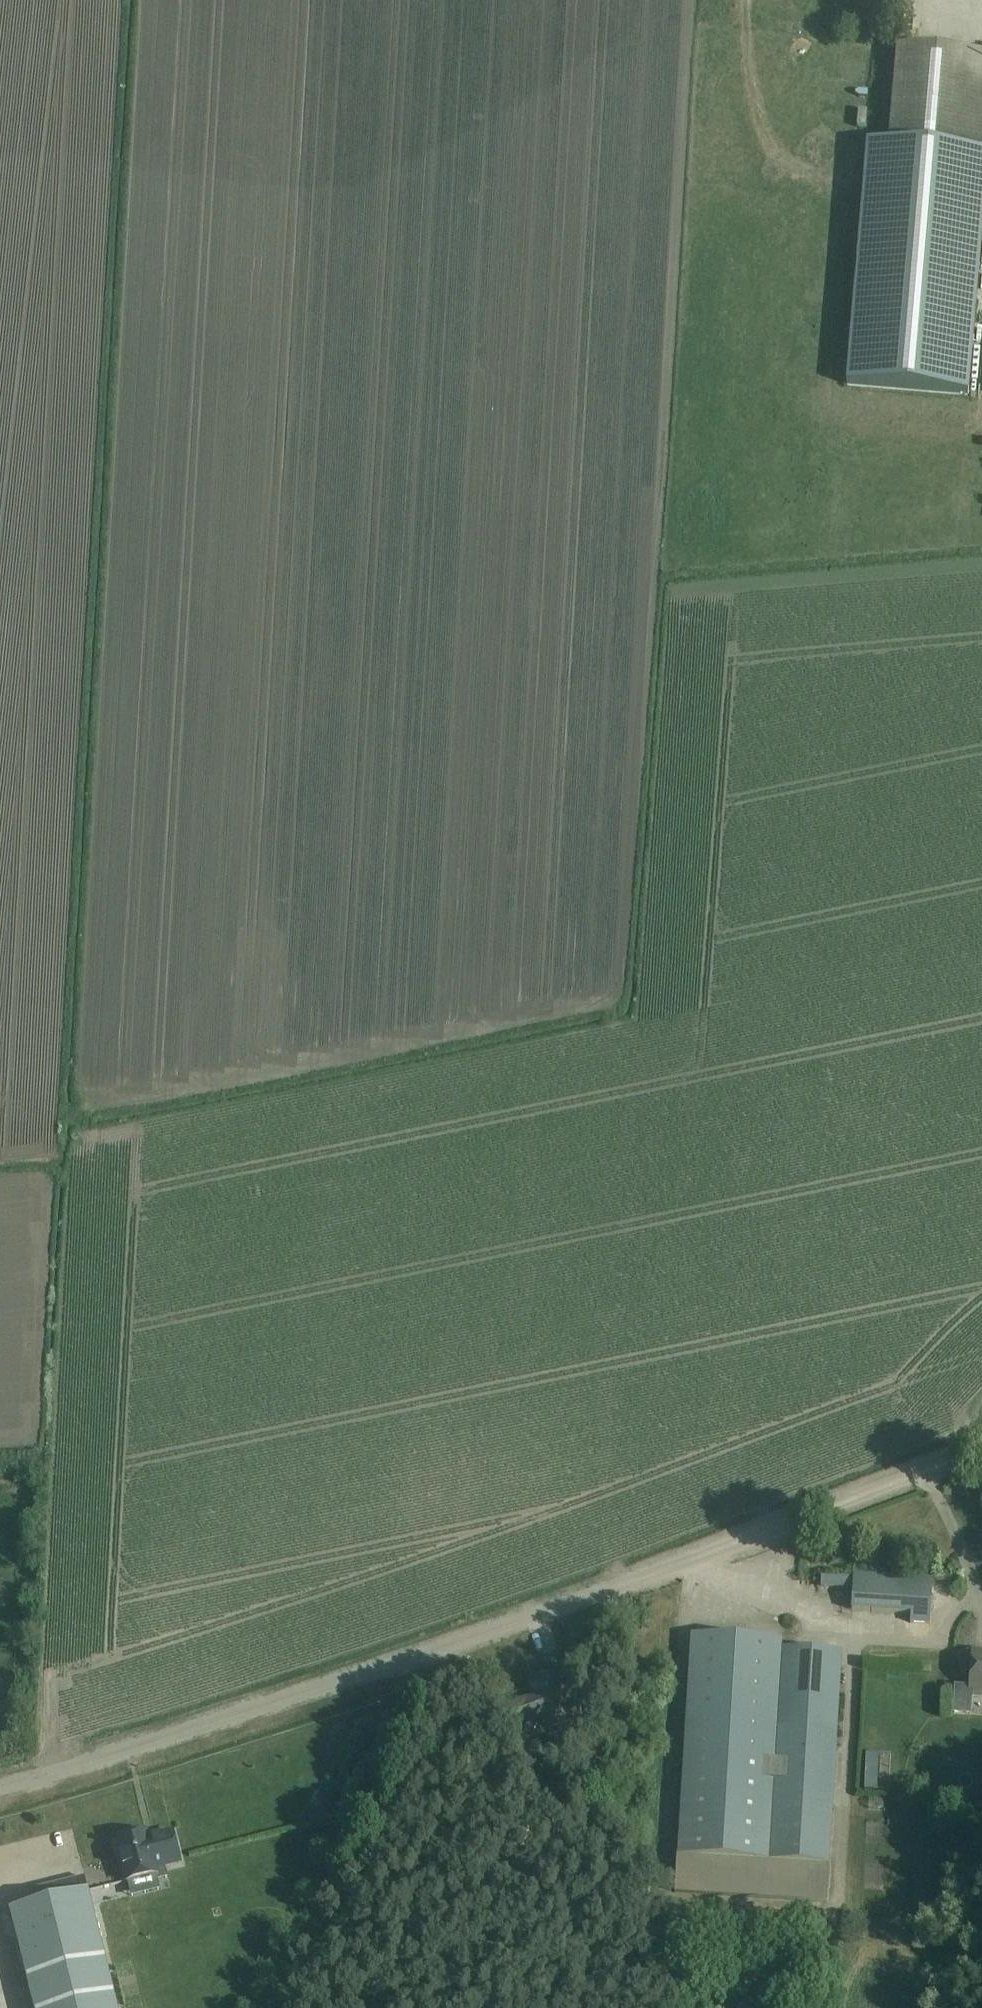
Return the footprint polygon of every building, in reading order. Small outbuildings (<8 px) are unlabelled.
[(888,146),(867,144),(846,384),(968,396),(981,236),(981,53),(897,45),(888,146)] [(811,100),(809,109),(827,112),(829,103),(811,100)] [(849,1572),(819,1572),(819,1585),(849,1585),(849,1572)] [(853,1573),(851,1610),(911,1613),(910,1623),(930,1624),(932,1580),(853,1573)] [(690,1637),(689,1657),(676,1860),(674,1893),(827,1903),(828,1869),(842,1654),(781,1650),(782,1642),(690,1637)] [(972,1653),(970,1686),(981,1687),(981,1654),(972,1653)] [(567,1715),(561,1695),(554,1676),(531,1684),(535,1697),(507,1706),(514,1725),(541,1716),(544,1723),(567,1715)] [(938,1710),(949,1710),(950,1689),(939,1688),(938,1710)] [(120,1842),(129,1880),(155,1873),(153,1867),(178,1861),(172,1836),(146,1842),(145,1836),(120,1842)] [(86,1881),(32,1894),(35,1907),(11,1913),(34,2007),(118,2007),(86,1881)]
